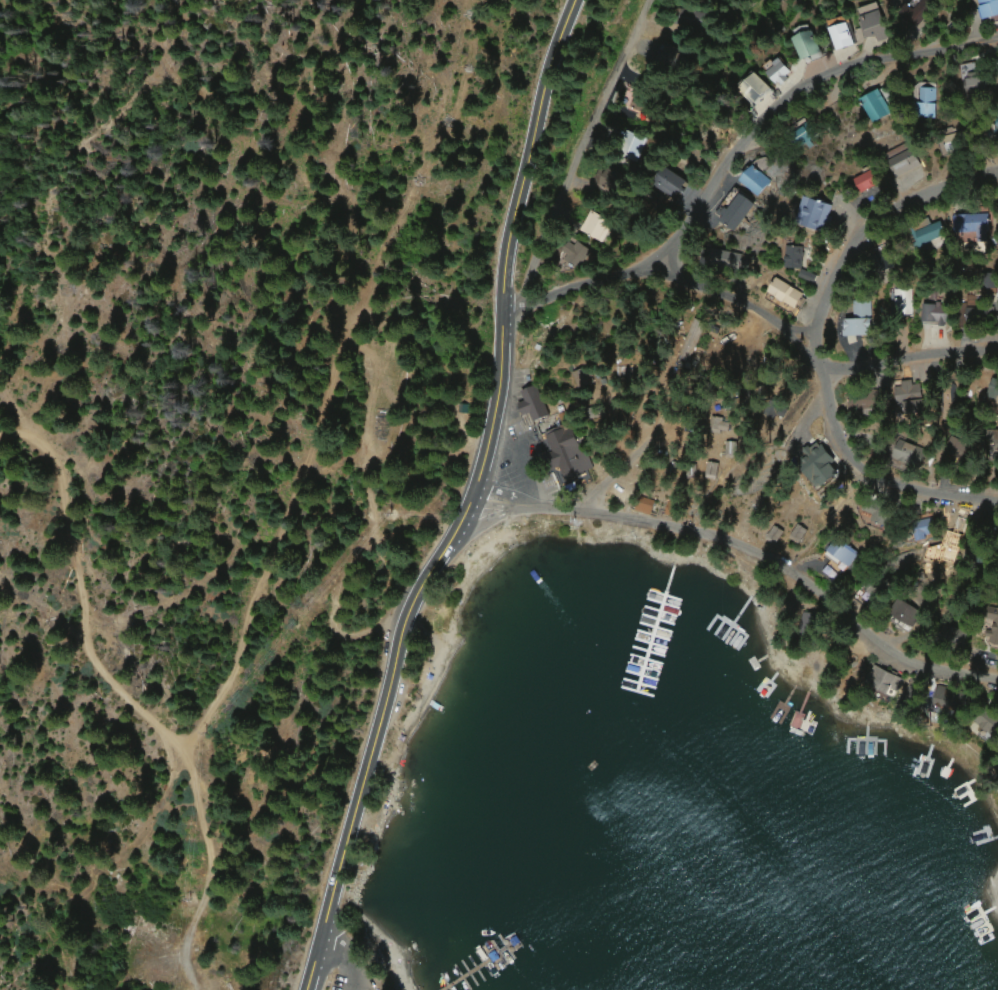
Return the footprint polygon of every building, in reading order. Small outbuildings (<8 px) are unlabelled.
[(997,16),(997,0),(981,0),(984,18),(997,16)] [(862,7),(869,43),(890,38),(884,3),(862,7)] [(856,46),(851,23),(832,27),(837,50),(856,46)] [(803,61),(823,57),(817,31),(796,36),(803,61)] [(768,73),(781,87),(796,73),(782,59),(768,73)] [(976,76),(976,66),(964,66),(965,93),(988,92),(987,76),(976,76)] [(757,105),(773,87),(757,72),(740,90),(757,105)] [(940,89),(918,88),(918,118),(939,118),(940,89)] [(864,96),(866,120),(891,118),(889,94),(864,96)] [(652,140),(628,130),(619,154),(642,164),(652,140)] [(890,160),(897,178),(924,167),(917,150),(890,160)] [(775,181),(756,164),(741,180),(760,197),(775,181)] [(688,181),(664,166),(653,185),(677,199),(688,181)] [(755,201),(740,195),(732,212),(727,210),(721,223),(742,232),(755,201)] [(830,233),(837,206),(804,197),(797,224),(830,233)] [(608,242),(616,220),(593,212),(585,234),(608,242)] [(979,242),(992,242),(991,214),(956,215),(957,233),(979,232),(979,242)] [(787,269),(811,270),(812,248),(787,247),(787,269)] [(709,265),(742,269),(744,253),(711,249),(709,265)] [(800,314),(808,293),(773,281),(768,293),(779,297),(776,305),(800,314)] [(917,290),(899,289),(898,317),(916,318),(917,290)] [(845,320),(846,337),(876,336),(874,301),(857,302),(858,319),(845,320)] [(947,326),(952,308),(929,302),(924,320),(947,326)] [(681,355),(692,360),(703,336),(693,331),(681,355)] [(786,420),(789,407),(770,401),(766,414),(786,420)] [(563,468),(567,481),(595,473),(584,435),(553,444),(556,453),(543,457),(548,472),(563,468)] [(821,490),(843,468),(818,441),(795,463),(821,490)] [(851,571),(863,557),(841,537),(828,551),(851,571)]
